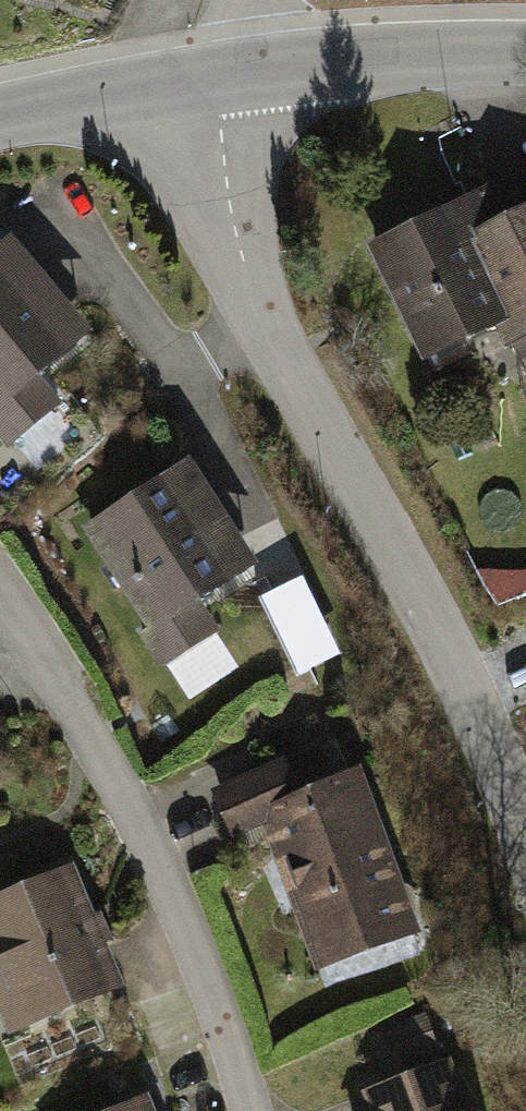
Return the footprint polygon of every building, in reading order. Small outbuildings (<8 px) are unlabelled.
[(376,249),(443,370),(519,328),(525,341),(525,225),(502,180),(376,249)] [(0,253),(0,413),(17,433),(55,401),(37,380),(85,340),(7,247),(0,253)] [(188,465),(91,520),(167,653),(264,598),(188,465)] [(347,766),(243,815),(324,986),(428,936),(347,766)] [(100,868),(12,904),(53,1004),(141,968),(100,868)] [(373,1094),(379,1110),(466,1110),(450,1066),(373,1094)] [(124,1110),(195,1110),(185,1087),(124,1110)]
